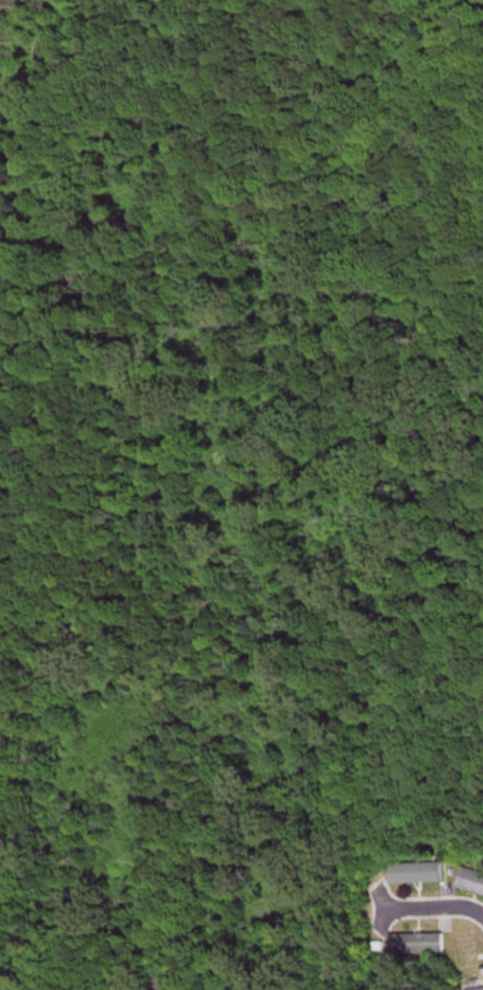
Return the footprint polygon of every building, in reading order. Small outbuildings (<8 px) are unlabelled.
[(444,884),(444,865),(393,865),(393,884),(444,884)] [(465,869),(460,890),(482,896),(482,874),(465,869)] [(392,936),(392,957),(446,957),(446,936),(392,936)]
